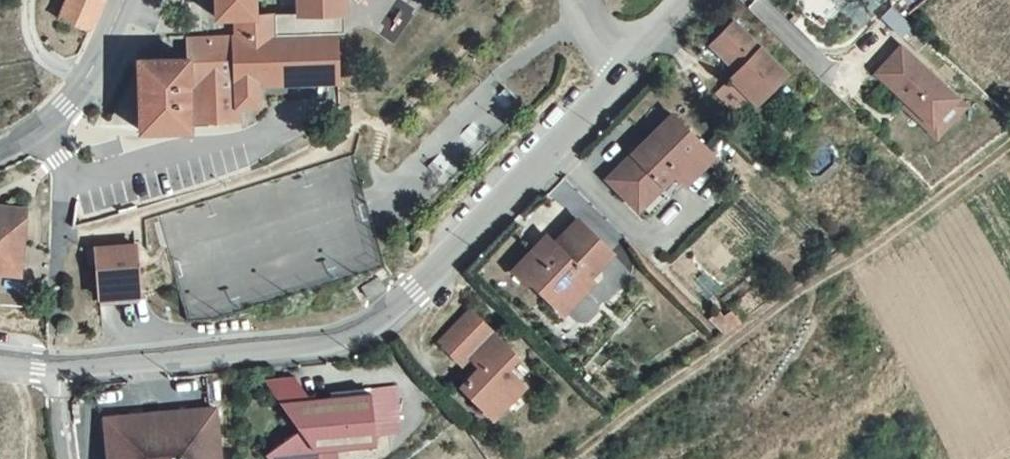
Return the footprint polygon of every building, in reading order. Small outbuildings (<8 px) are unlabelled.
[(101,0),(65,0),(57,16),(88,30),(101,0)] [(255,16),(256,0),(212,0),(212,18),(237,17),(255,16)] [(300,21),(269,21),(255,29),(237,30),(231,35),(338,31),(341,31),(342,0),(300,0),(300,21)] [(237,17),(237,30),(255,29),(255,16),(237,17)] [(787,72),(734,21),(708,46),(733,70),(737,66),(744,73),(735,82),(748,94),(756,102),(787,72)] [(338,79),(338,31),(231,35),(231,37),(235,104),(251,103),(257,98),(257,83),(338,79)] [(184,39),(185,58),(185,84),(193,84),(193,99),(186,99),(187,121),(235,120),(235,104),(231,37),(184,39)] [(956,97),(900,46),(875,73),(901,97),(932,124),(956,97)] [(187,130),(187,121),(186,99),(193,99),(193,84),(185,84),(185,58),(135,60),(137,130),(187,130)] [(735,82),(720,98),(732,109),(748,94),(735,82)] [(932,124),(901,97),(897,101),(937,137),(966,105),(956,97),(932,124)] [(669,106),(607,169),(648,210),(709,148),(669,106)] [(0,206),(0,271),(15,272),(19,207),(0,206)] [(558,300),(569,288),(576,295),(593,278),(588,272),(610,248),(577,216),(542,252),(533,244),(511,267),(558,313),(564,307),(558,300)] [(137,242),(95,245),(98,294),(139,292),(137,242)] [(564,307),(576,295),(569,288),(558,300),(564,307)] [(507,346),(469,307),(440,335),(463,359),(471,351),(485,366),(468,381),(501,414),(531,384),(499,353),(507,346)] [(367,390),(371,430),(396,427),(392,382),(367,384),(367,390)] [(298,396),(277,398),(296,425),(311,445),(332,443),(372,440),(371,430),(367,390),(324,394),(312,409),(298,396)] [(324,394),(298,396),(312,409),(324,394)] [(212,411),(105,418),(108,458),(215,458),(212,411)] [(296,425),(291,429),(305,448),(311,445),(296,425)] [(263,450),(269,458),(313,458),(305,448),(291,429),(263,450)] [(332,443),(311,445),(305,448),(313,458),(333,458),(332,443)]
